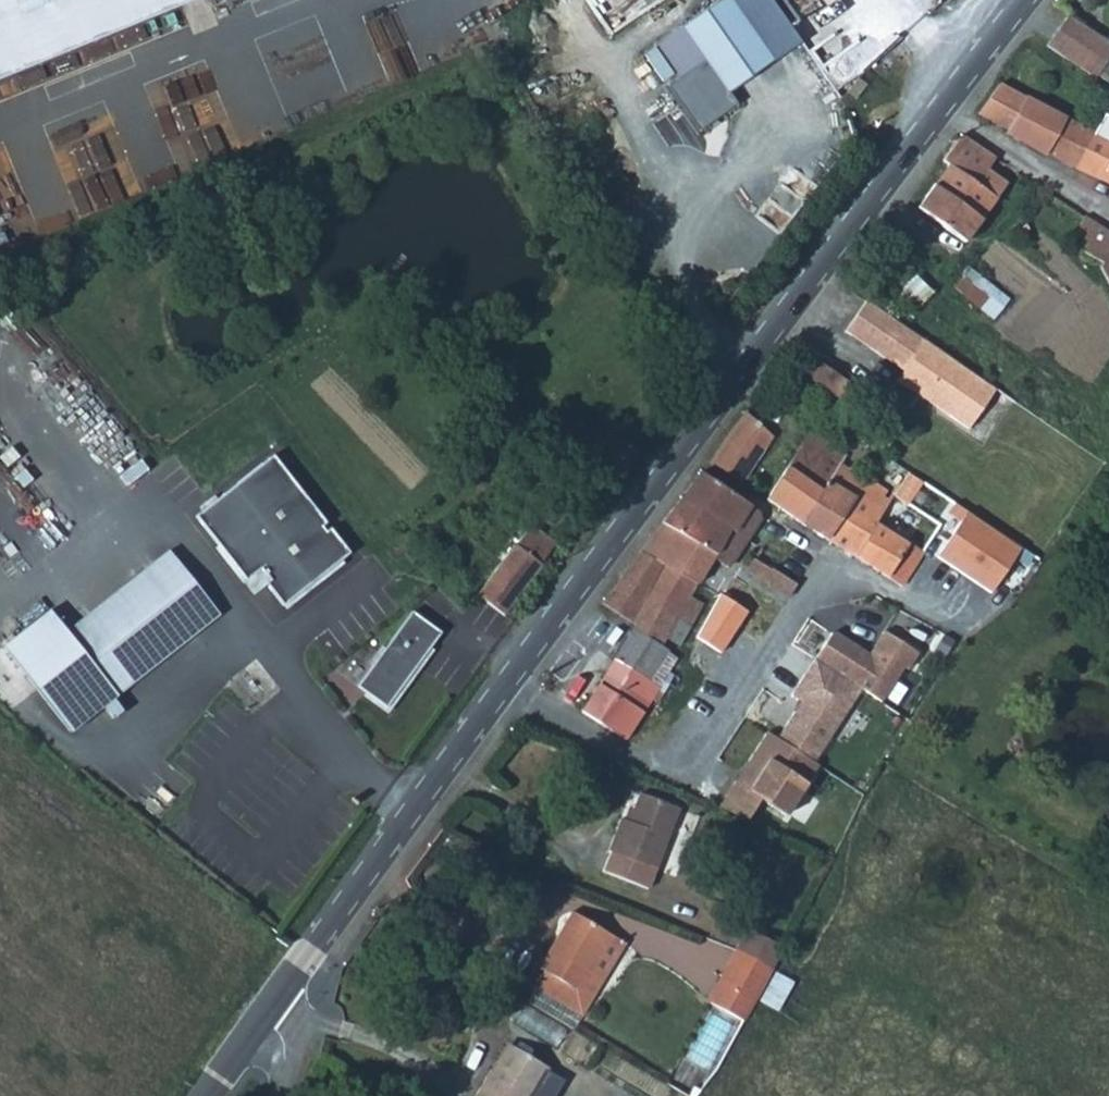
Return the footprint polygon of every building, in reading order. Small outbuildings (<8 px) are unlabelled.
[(205,0),(0,0),(0,83),(205,0)] [(651,44),(698,110),(769,59),(727,0),(712,0),(651,44)] [(1066,14),(1044,45),(1093,78),(1108,56),(1108,41),(1066,14)] [(1005,133),(1073,167),(1092,133),(996,81),(977,111),(1006,130),(1005,133)] [(46,133),(82,219),(141,195),(105,108),(46,133)] [(992,156),(959,133),(940,159),(946,164),(925,191),(932,196),(920,211),(962,242),(1005,182),(984,167),(992,156)] [(1073,167),(1095,178),(1108,153),(1108,141),(1092,133),(1073,167)] [(1095,178),(1108,184),(1108,153),(1095,178)] [(35,231),(15,178),(0,183),(0,244),(35,231)] [(932,196),(925,191),(914,206),(920,211),(932,196)] [(1102,262),(1108,250),(1108,231),(1083,215),(1070,242),(1102,262)] [(1098,269),(1108,284),(1108,250),(1102,262),(1098,269)] [(962,265),(947,285),(989,317),(1004,296),(962,265)] [(965,428),(993,384),(858,299),(838,331),(898,368),(890,380),(965,428)] [(820,358),(816,364),(845,383),(849,378),(820,358)] [(816,364),(807,375),(837,395),(845,383),(816,364)] [(849,378),(845,383),(854,389),(857,384),(849,378)] [(845,383),(837,395),(845,401),(854,389),(845,383)] [(732,432),(711,461),(741,480),(774,436),(747,414),(732,432)] [(812,432),(789,466),(807,478),(830,443),(812,432)] [(803,523),(828,538),(866,482),(842,467),(848,456),(830,443),(807,478),(825,489),(803,523)] [(286,608),(353,553),(273,457),(196,521),(248,584),(259,575),(286,608)] [(789,466),(768,498),(803,523),(825,489),(807,478),(789,466)] [(701,472),(683,497),(741,534),(735,545),(739,549),(762,518),(761,511),(701,472)] [(828,538),(902,585),(925,550),(910,539),(906,541),(892,531),(900,516),(887,508),(895,495),(869,477),(866,482),(828,538)] [(679,531),(661,561),(698,583),(699,583),(715,557),(728,565),(739,549),(735,545),(741,534),(683,497),(664,523),(679,531)] [(480,592),(479,595),(503,613),(540,564),(538,562),(553,541),(529,524),(480,592)] [(770,533),(753,556),(762,562),(773,568),(788,546),(770,533)] [(641,550),(623,574),(650,588),(645,597),(680,615),(692,622),(704,601),(691,594),(698,583),(661,561),(641,550)] [(762,562),(753,556),(744,567),(754,574),(762,562)] [(172,558),(72,642),(89,663),(189,579),(172,558)] [(762,562),(754,574),(764,580),(773,568),(762,562)] [(786,575),(773,568),(764,580),(778,587),(786,575)] [(636,623),(588,699),(607,710),(602,720),(625,734),(656,684),(650,681),(670,650),(664,646),(680,615),(645,597),(650,588),(623,574),(602,601),(636,623)] [(7,656),(48,704),(93,667),(105,681),(205,598),(189,579),(89,663),(72,642),(52,619),(7,656)] [(205,598),(105,681),(93,667),(48,704),(77,740),(222,619),(205,598)] [(415,613),(361,688),(390,709),(444,634),(415,613)] [(754,800),(783,816),(855,689),(880,703),(911,648),(876,629),(864,650),(826,629),(768,732),(759,727),(715,806),(742,821),(754,800)] [(650,681),(656,684),(675,653),(670,650),(650,681)] [(607,710),(588,699),(582,708),(602,720),(607,710)] [(636,884),(674,807),(635,788),(622,816),(615,812),(600,843),(601,844),(592,863),(636,884)] [(566,904),(551,927),(556,930),(571,907),(566,904)] [(556,930),(551,927),(531,960),(537,964),(526,979),(575,1010),(585,994),(570,984),(605,927),(571,907),(556,930)] [(760,952),(775,959),(784,945),(753,924),(742,940),(760,952)] [(570,984),(585,994),(621,938),(605,927),(570,984)] [(742,940),(738,946),(775,959),(760,952),(742,940)] [(775,959),(738,946),(730,958),(762,978),(775,959)] [(762,978),(730,958),(706,992),(737,1014),(739,1011),(762,978)] [(528,990),(512,1023),(557,1044),(573,1011),(528,990)] [(494,1067),(509,1044),(502,1040),(488,1064),(494,1067)] [(541,1063),(509,1044),(494,1067),(488,1064),(469,1095),(470,1095),(522,1095),(541,1063)]
